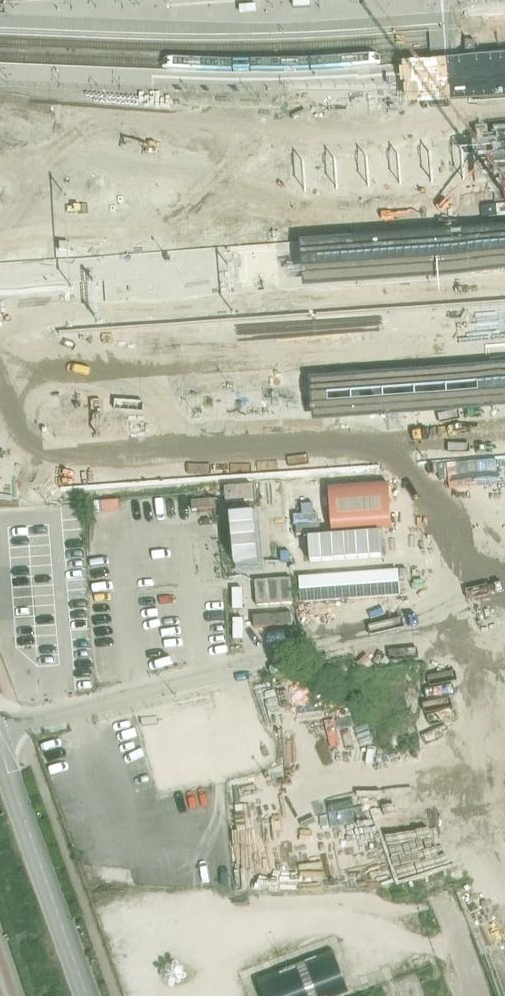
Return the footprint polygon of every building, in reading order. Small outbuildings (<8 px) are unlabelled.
[(468,66),(469,75),(469,88),(504,85),(504,64),(468,66)] [(474,150),(475,160),(477,179),(504,177),(504,148),(474,150)] [(308,289),(504,275),(504,229),(305,243),(306,267),(308,289)] [(338,331),(338,304),(286,304),(286,331),(338,331)] [(310,379),(313,423),(504,410),(504,366),(310,379)] [(388,484),(329,489),(332,532),(391,528),(388,484)] [(253,501),(252,486),(225,488),(226,503),(253,501)] [(212,518),(211,495),(189,495),(189,519),(212,518)] [(309,539),(311,561),(382,556),(380,534),(309,539)] [(300,579),(302,603),(400,596),(398,572),(300,579)] [(314,956),(249,981),(255,995),(330,995),(314,956)]
